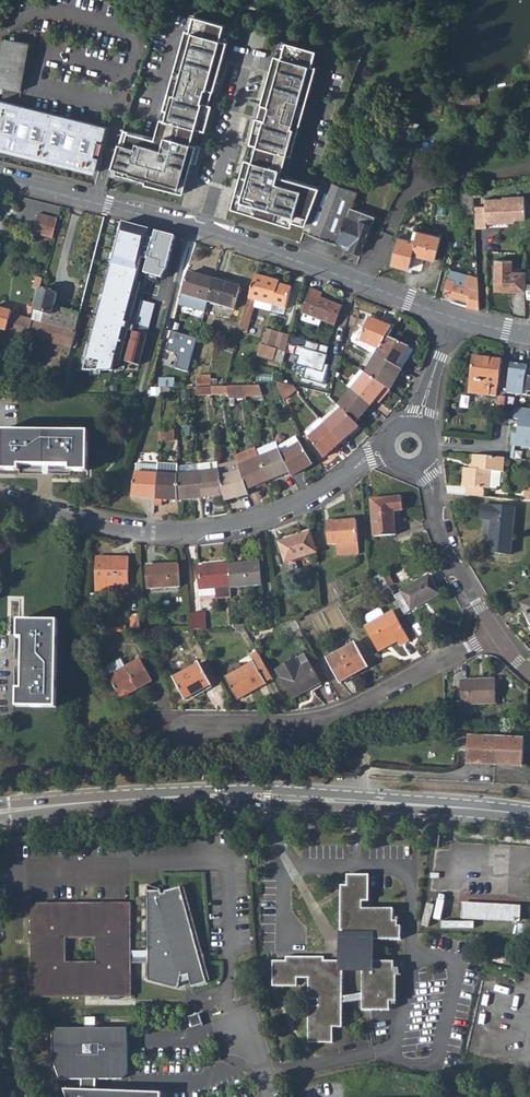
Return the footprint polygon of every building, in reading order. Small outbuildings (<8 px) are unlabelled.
[(226,26),(192,16),(157,139),(124,131),(111,176),(192,196),(196,181),(199,182),(226,86),(218,83),(229,43),(222,41),(226,26)] [(0,75),(0,95),(3,95),(4,89),(22,93),(31,45),(6,40),(0,75)] [(304,233),(337,245),(338,242),(350,209),(356,192),(344,187),(345,182),(325,174),(320,189),(286,179),(318,68),(314,67),(318,52),(281,41),(265,96),(264,96),(241,176),(240,176),(231,207),(290,226),(291,222),(307,226),(304,233)] [(19,106),(1,101),(0,105),(0,127),(3,128),(0,139),(0,147),(4,148),(96,171),(103,141),(106,128),(19,106)] [(395,128),(417,135),(420,125),(398,117),(395,128)] [(480,191),(463,192),(463,217),(475,217),(475,209),(474,198),(480,198),(480,191)] [(485,207),(475,209),(475,217),(476,229),(487,228),(487,225),(509,224),(509,220),(526,219),(525,196),(502,197),(503,199),(485,201),(485,207)] [(374,218),(350,209),(338,242),(350,247),(349,250),(360,254),(370,230),(374,218)] [(53,239),(58,220),(39,216),(35,234),(53,239)] [(149,236),(150,227),(126,222),(118,255),(113,261),(89,356),(87,355),(83,368),(89,368),(92,358),(100,360),(98,368),(113,369),(144,255),(149,236)] [(178,235),(156,230),(154,238),(149,236),(144,255),(150,257),(146,272),(163,276),(169,269),(178,235)] [(439,237),(416,233),(414,242),(398,239),(391,266),(409,270),(412,255),(435,260),(439,237)] [(512,261),(497,260),(495,290),(525,292),(526,273),(512,272),(512,261)] [(452,270),(450,277),(468,283),(469,275),(452,270)] [(181,307),(205,313),(208,303),(215,280),(189,273),(181,307)] [(279,282),(255,275),(243,321),(250,323),(255,307),(271,312),(273,305),(286,309),(292,288),(279,284),(279,282)] [(468,302),(467,307),(480,311),(478,278),(469,275),(468,283),(450,277),(445,295),(468,302)] [(41,291),(43,280),(38,278),(35,290),(41,291)] [(240,287),(215,280),(208,303),(234,310),(240,287)] [(317,291),(311,289),(302,312),(304,313),(322,320),(335,325),(342,307),(320,299),(315,297),(317,291)] [(58,296),(41,291),(38,300),(36,311),(53,316),(55,308),(58,296)] [(151,327),(155,302),(141,300),(137,324),(151,327)] [(284,316),(286,309),(273,305),(271,312),(284,316)] [(27,336),(33,320),(12,315),(13,311),(0,308),(0,329),(27,336)] [(81,315),(55,308),(53,316),(36,311),(33,320),(75,332),(80,318),(81,315)] [(319,328),(322,320),(304,313),(301,321),(319,328)] [(352,340),(353,344),(368,352),(376,357),(387,338),(392,329),(370,319),(368,324),(362,337),(355,334),(352,340)] [(27,336),(70,348),(75,332),(33,320),(27,336)] [(361,321),(355,334),(362,337),(368,324),(361,321)] [(134,329),(126,360),(141,364),(149,333),(134,329)] [(255,375),(253,385),(260,385),(261,385),(278,384),(278,381),(288,343),(290,336),(266,329),(259,354),(253,374),(255,375)] [(196,337),(171,331),(166,351),(174,352),(178,358),(176,368),(188,370),(196,337)] [(300,338),(290,335),(290,336),(288,343),(297,345),(300,338)] [(413,350),(387,338),(376,357),(397,368),(402,359),(406,361),(413,350)] [(305,348),(297,346),(292,363),(307,367),(303,378),(324,384),(330,365),(326,364),(329,355),(318,352),(320,344),(307,340),(305,348)] [(374,361),(367,375),(387,389),(391,391),(402,371),(397,368),(376,357),(368,352),(365,357),(374,361)] [(471,394),(498,397),(502,361),(475,357),(471,394)] [(402,371),(406,361),(402,359),(397,368),(402,371)] [(511,366),(507,394),(529,397),(529,392),(529,378),(526,378),(527,368),(511,366)] [(360,371),(348,387),(353,392),(372,407),(387,389),(367,375),(360,371)] [(211,375),(197,375),(197,385),(211,385),(211,375)] [(161,378),(162,388),(163,388),(163,397),(180,396),(180,395),(180,387),(176,388),(176,378),(161,378)] [(278,384),(284,398),(296,388),(294,386),(278,381),(278,384)] [(245,385),(228,386),(229,393),(230,398),(247,398),(245,385)] [(253,385),(245,385),(247,395),(262,395),(260,385),(253,385)] [(196,394),(213,394),(212,386),(196,387),(196,394)] [(353,392),(340,408),(357,425),(372,407),(353,392)] [(340,408),(324,421),(343,444),(361,429),(357,425),(340,408)] [(519,409),(518,419),(523,420),(522,429),(529,430),(529,410),(519,409)] [(324,421),(307,435),(325,460),(343,444),(324,421)] [(162,429),(161,439),(176,439),(176,429),(162,429)] [(515,447),(529,449),(529,430),(522,429),(521,438),(516,437),(515,447)] [(90,433),(4,431),(3,469),(21,470),(21,465),(71,467),(71,472),(89,472),(90,433)] [(297,436),(279,445),(279,446),(291,474),(293,478),(314,467),(297,436)] [(257,444),(238,452),(240,460),(248,490),(270,482),(260,454),(257,444)] [(279,446),(260,454),(270,482),(291,474),(279,446)] [(465,469),(463,488),(468,488),(485,489),(490,490),(492,471),(504,472),(506,457),(491,456),(474,454),(473,465),(475,465),(474,469),(470,469),(465,469)] [(240,460),(221,465),(221,472),(225,497),(226,502),(249,497),(248,490),(240,460)] [(132,498),(155,499),(158,474),(158,465),(137,463),(136,473),(132,498)] [(162,500),(178,501),(179,469),(179,466),(158,465),(158,474),(155,499),(154,507),(162,508),(162,500)] [(202,499),(225,497),(221,472),(221,465),(200,467),(202,499)] [(200,467),(179,469),(178,501),(202,499),(200,467)] [(485,489),(468,488),(467,497),(484,498),(485,489)] [(402,497),(370,500),(374,538),(396,536),(394,512),(403,511),(402,497)] [(517,510),(483,507),(482,521),(492,522),(490,553),(513,555),(517,510)] [(356,521),(326,523),(328,546),(336,545),(336,557),(358,555),(356,521)] [(310,535),(278,546),(286,566),(316,554),(310,535)] [(128,559),(94,559),(94,594),(109,594),(109,585),(127,585),(128,559)] [(259,562),(228,564),(229,586),(230,588),(261,586),(259,562)] [(215,587),(229,586),(228,564),(197,567),(199,588),(200,588),(200,597),(216,596),(215,587)] [(155,567),(145,568),(146,589),(179,587),(178,565),(155,566),(155,567)] [(393,585),(386,572),(382,574),(389,587),(393,585)] [(381,594),(390,589),(389,587),(382,574),(373,579),(381,594)] [(428,577),(401,592),(412,611),(438,596),(428,577)] [(370,624),(365,627),(378,651),(398,641),(401,646),(409,641),(393,612),(386,615),(383,610),(381,609),(368,616),(367,619),(370,624)] [(201,612),(192,613),(193,630),(202,629),(201,612)] [(130,614),(130,631),(136,631),(139,631),(138,614),(130,614)] [(58,622),(19,621),(18,639),(22,639),(20,690),(17,690),(16,708),(55,709),(58,622)] [(355,644),(326,660),(339,684),(368,668),(355,644)] [(265,682),(271,678),(256,651),(249,656),(252,662),(224,677),(236,699),(265,683),(265,682)] [(305,655),(277,671),(294,700),(321,684),(305,655)] [(119,661),(103,670),(116,695),(134,686),(135,688),(150,680),(138,658),(122,667),(119,661)] [(196,663),(170,677),(182,699),(208,685),(196,663)] [(494,678),(460,680),(460,704),(463,704),(464,710),(473,710),(473,704),(495,703),(494,678)] [(455,711),(445,712),(446,729),(455,729),(455,711)] [(516,717),(516,727),(527,727),(527,717),(516,717)] [(524,738),(469,735),(468,762),(523,765),(524,738)] [(307,1010),(307,1045),(331,1045),(331,1029),(340,1029),(341,999),(341,972),(361,972),(361,987),(363,987),(363,995),(363,1000),(363,1015),(390,1015),(390,1005),(397,1006),(397,974),(395,974),(395,965),(374,965),(374,962),(374,961),(374,960),(373,958),(373,957),(372,956),(372,954),(371,953),(370,952),(369,951),(368,950),(367,948),(365,947),(364,946),(363,945),(362,945),(361,944),(361,943),(361,942),(403,942),(403,928),(396,928),(396,911),(365,911),(365,904),(371,904),(372,877),(350,877),(349,888),(343,888),(343,933),(345,933),(345,942),(341,942),(341,963),(323,963),(323,959),(285,959),(285,963),(271,963),(271,988),(296,989),(296,980),(307,980),(307,1002),(316,1002),(318,1008),(307,1010)] [(130,903),(30,903),(31,996),(130,995),(130,960),(146,960),(146,981),(170,987),(171,987),(172,987),(173,987),(173,986),(177,981),(183,979),(188,977),(190,984),(206,979),(200,958),(180,884),(163,888),(164,890),(160,891),(159,886),(146,884),(146,950),(130,950),(130,903)] [(463,904),(463,918),(519,921),(519,907),(507,906),(507,910),(478,908),(478,904),(463,904)] [(518,924),(517,935),(526,935),(526,924),(518,924)] [(341,999),(341,1004),(363,1000),(363,995),(341,999)] [(307,1002),(307,1010),(318,1008),(316,1002),(307,1002)] [(203,1025),(200,1014),(190,1018),(193,1028),(203,1025)] [(52,1027),(52,1057),(60,1078),(82,1078),(82,1092),(66,1093),(68,1096),(162,1096),(162,1090),(97,1092),(96,1078),(122,1078),(127,1073),(127,1027),(95,1027),(95,1017),(83,1017),(83,1027),(52,1027)]
